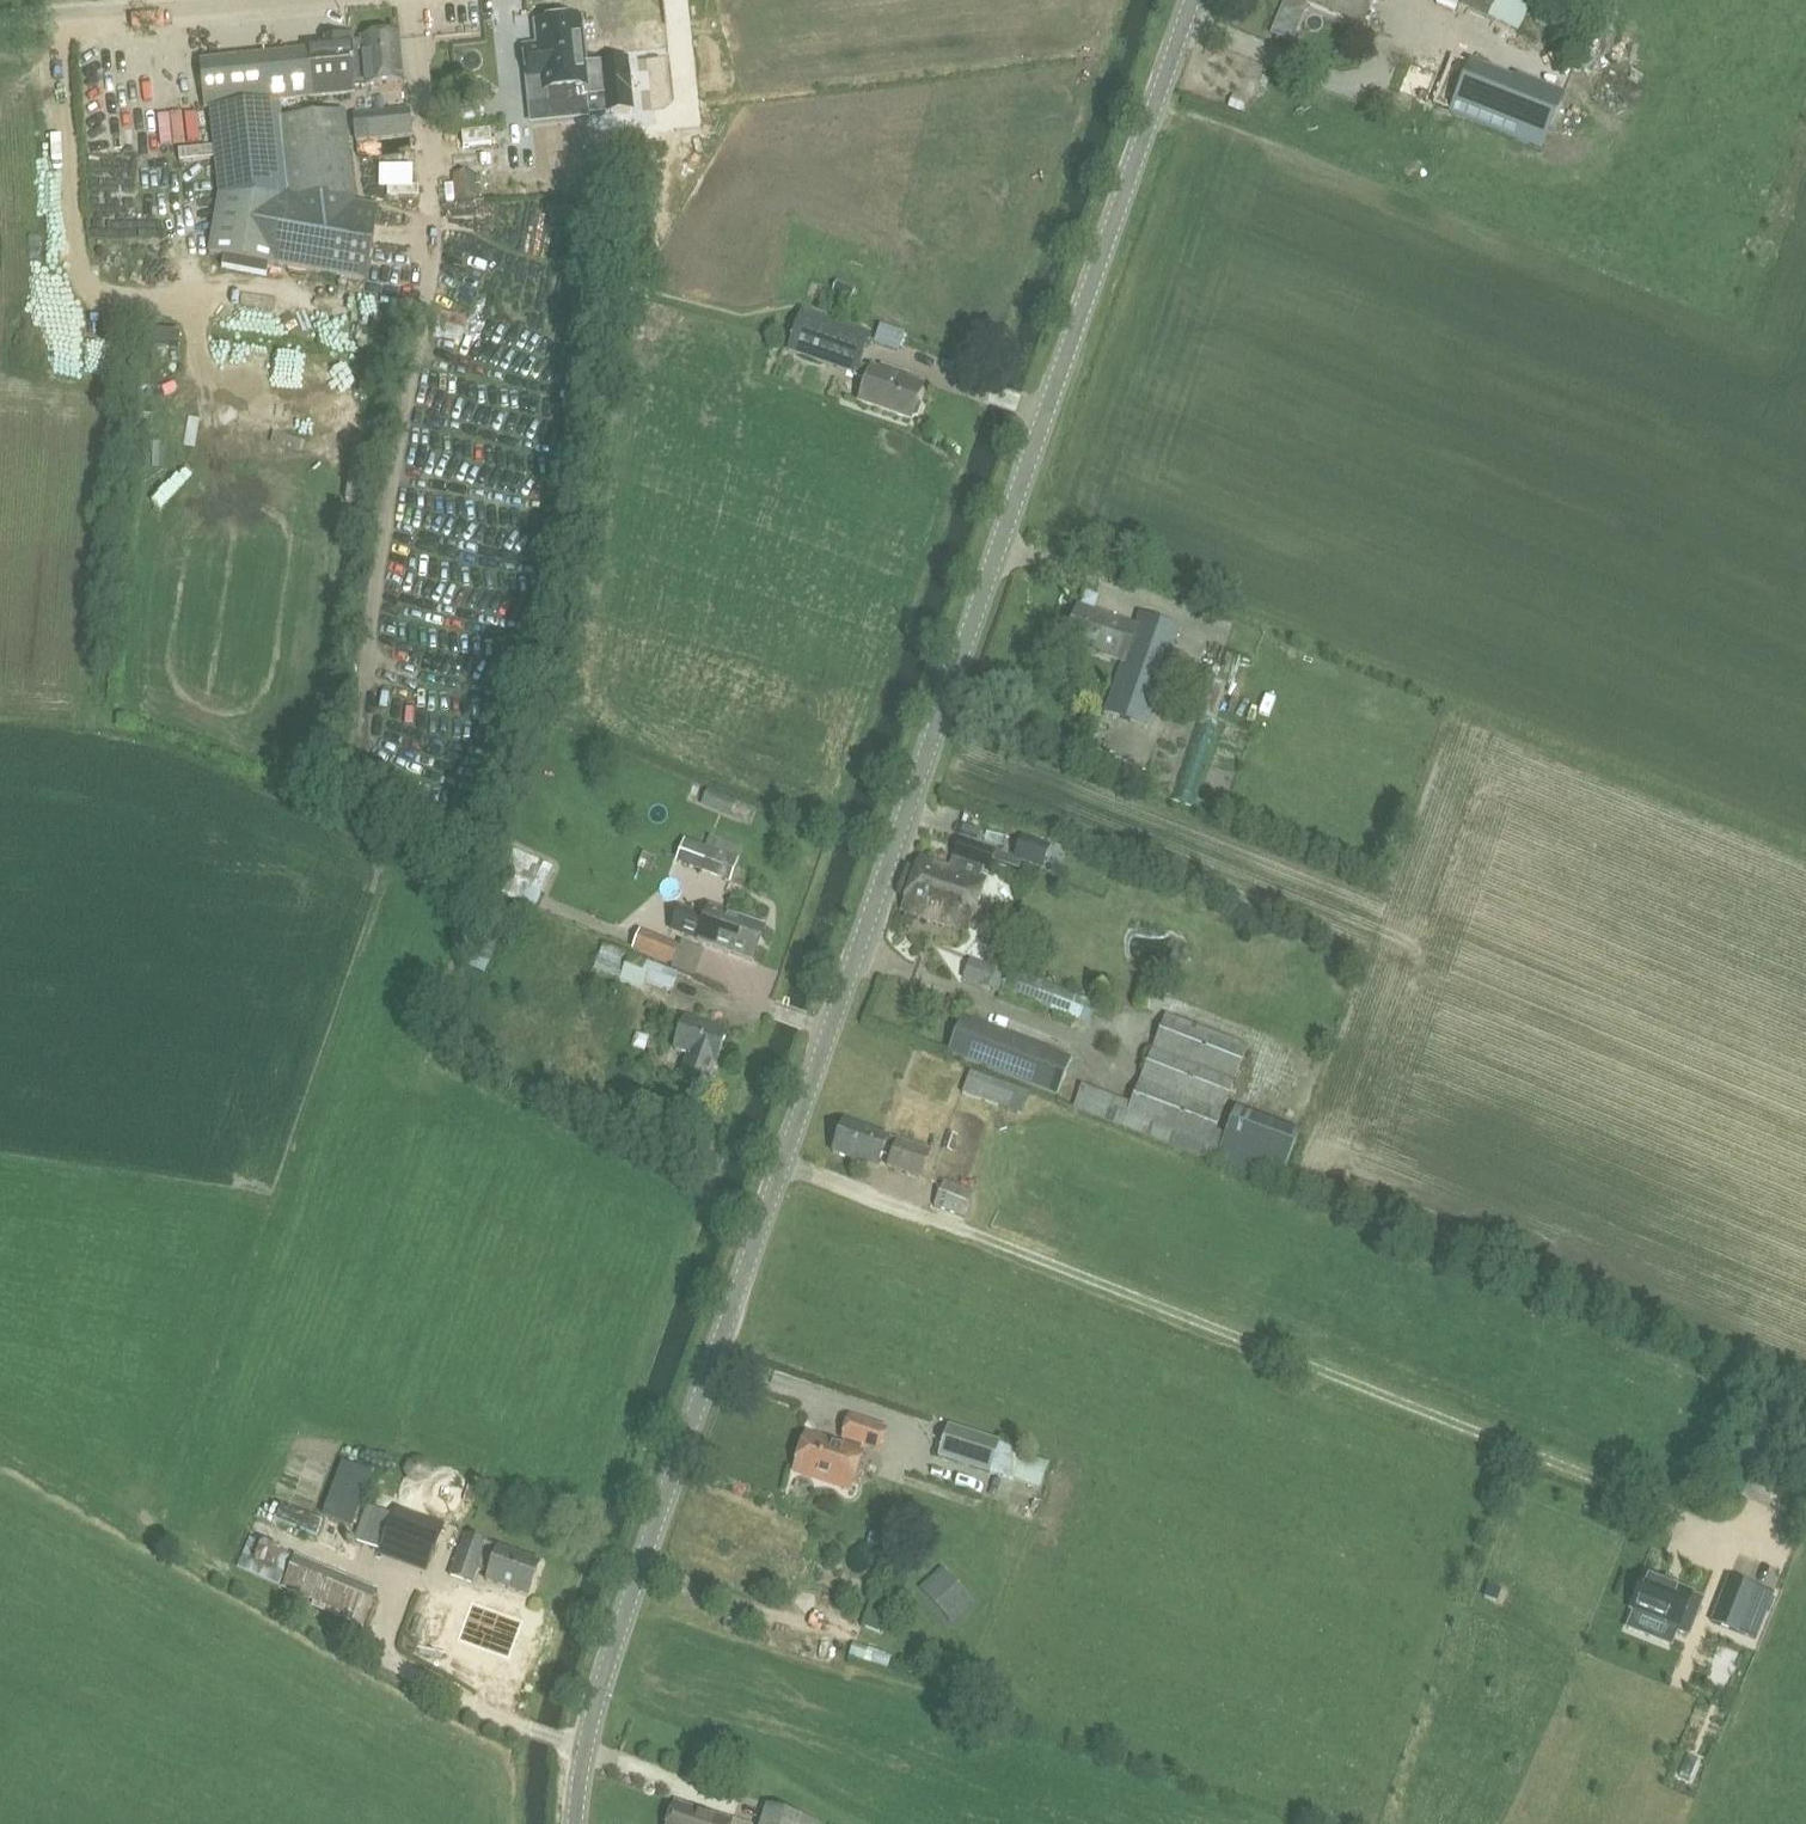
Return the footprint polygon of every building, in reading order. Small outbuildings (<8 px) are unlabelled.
[(490,17),(504,17),(504,0),(491,0),(490,17)] [(1374,0),(1301,0),(1364,25),(1374,0)] [(1533,0),(1461,0),(1518,30),(1533,0)] [(539,48),(524,49),(528,78),(542,76),(545,106),(588,102),(579,20),(536,24),(539,48)] [(399,34),(361,38),(366,85),(404,81),(399,34)] [(209,255),(278,267),(289,198),(355,200),(346,112),(281,119),(279,101),(353,93),(348,47),(200,63),(205,109),(208,108),(218,203),(209,255)] [(1427,56),(1415,86),(1445,99),(1457,68),(1427,56)] [(627,58),(584,63),(590,114),(633,110),(631,92),(633,92),(630,71),(629,71),(627,58)] [(1541,148),(1561,99),(1471,63),(1452,112),(1541,148)] [(355,142),(413,136),(410,108),(352,113),(355,142)] [(383,156),(384,188),(422,186),(421,154),(383,156)] [(441,203),(477,199),(476,184),(483,183),(481,171),(438,175),(441,203)] [(352,241),(350,260),(368,262),(370,243),(352,241)] [(440,328),(469,330),(471,306),(442,303),(440,328)] [(871,367),(870,369),(859,365),(870,333),(803,310),(789,351),(854,374),(854,376),(866,380),(859,401),(911,419),(923,385),(905,379),(907,375),(881,366),(880,370),(871,367)] [(1065,641),(1120,661),(1123,662),(1135,628),(1077,607),(1065,641)] [(446,627),(454,626),(455,634),(477,633),(476,611),(455,612),(456,620),(445,621),(446,627)] [(1143,613),(1106,713),(1145,727),(1181,627),(1143,613)] [(1212,712),(1222,683),(1201,676),(1190,704),(1212,712)] [(704,788),(697,806),(731,820),(738,801),(704,788)] [(676,862),(695,870),(730,883),(744,845),(709,832),(704,846),(685,838),(676,862)] [(1043,868),(1051,845),(1020,835),(1012,858),(1043,868)] [(949,866),(921,856),(902,910),(965,933),(985,876),(980,875),(983,867),(989,869),(995,851),(959,838),(949,866)] [(553,867),(504,846),(485,887),(534,910),(553,867)] [(720,922),(679,908),(672,927),(688,933),(687,936),(712,945),(712,947),(751,961),(763,927),(723,913),(720,922)] [(671,965),(679,945),(639,929),(631,949),(671,965)] [(610,932),(600,963),(620,970),(630,939),(610,932)] [(670,992),(678,973),(629,955),(619,981),(641,990),(644,982),(670,992)] [(1007,973),(970,959),(962,980),(979,986),(979,987),(999,995),(1007,973)] [(1098,1003),(1010,969),(1002,991),(1089,1026),(1098,1003)] [(1222,1166),(1224,1162),(1279,1184),(1298,1132),(1236,1108),(1226,1135),(1215,1130),(1248,1046),(1165,1013),(1129,1103),(1081,1084),(1072,1108),(1222,1166)] [(946,1054),(1052,1095),(1068,1056),(961,1015),(946,1054)] [(715,1065),(726,1033),(684,1018),(673,1050),(687,1055),(678,1080),(705,1089),(714,1064),(715,1065)] [(969,1070),(961,1093),(1022,1116),(1031,1093),(969,1070)] [(843,1121),(832,1153),(876,1168),(887,1136),(843,1121)] [(886,1168),(921,1180),(931,1151),(896,1138),(886,1168)] [(974,1191),(942,1180),(933,1206),(963,1218),(974,1191)] [(840,1440),(879,1453),(888,1428),(848,1414),(840,1440)] [(1001,1443),(948,1425),(938,1457),(990,1475),(1001,1443)] [(794,1470),(848,1488),(860,1453),(806,1435),(794,1470)] [(1040,1483),(1056,1455),(1037,1444),(1021,1472),(1040,1483)] [(338,1475),(323,1517),(351,1527),(366,1485),(371,1473),(342,1463),(338,1475)] [(393,1511),(378,1551),(426,1568),(440,1529),(393,1511)] [(249,1534),(235,1568),(313,1601),(312,1606),(361,1626),(375,1590),(290,1555),(291,1552),(249,1534)] [(464,1534),(449,1576),(473,1585),(478,1571),(488,1574),(485,1581),(527,1596),(539,1562),(498,1547),(488,1544),(488,1543),(464,1534)] [(1629,1611),(1678,1629),(1693,1591),(1665,1581),(1668,1571),(1647,1564),(1629,1611)] [(975,1604),(942,1568),(919,1589),(951,1625),(975,1604)] [(1729,1575),(1710,1622),(1756,1640),(1774,1594),(1729,1575)] [(675,1803),(668,1823),(728,1823),(729,1821),(675,1803)] [(820,1822),(765,1804),(759,1823),(820,1823),(820,1822)]
